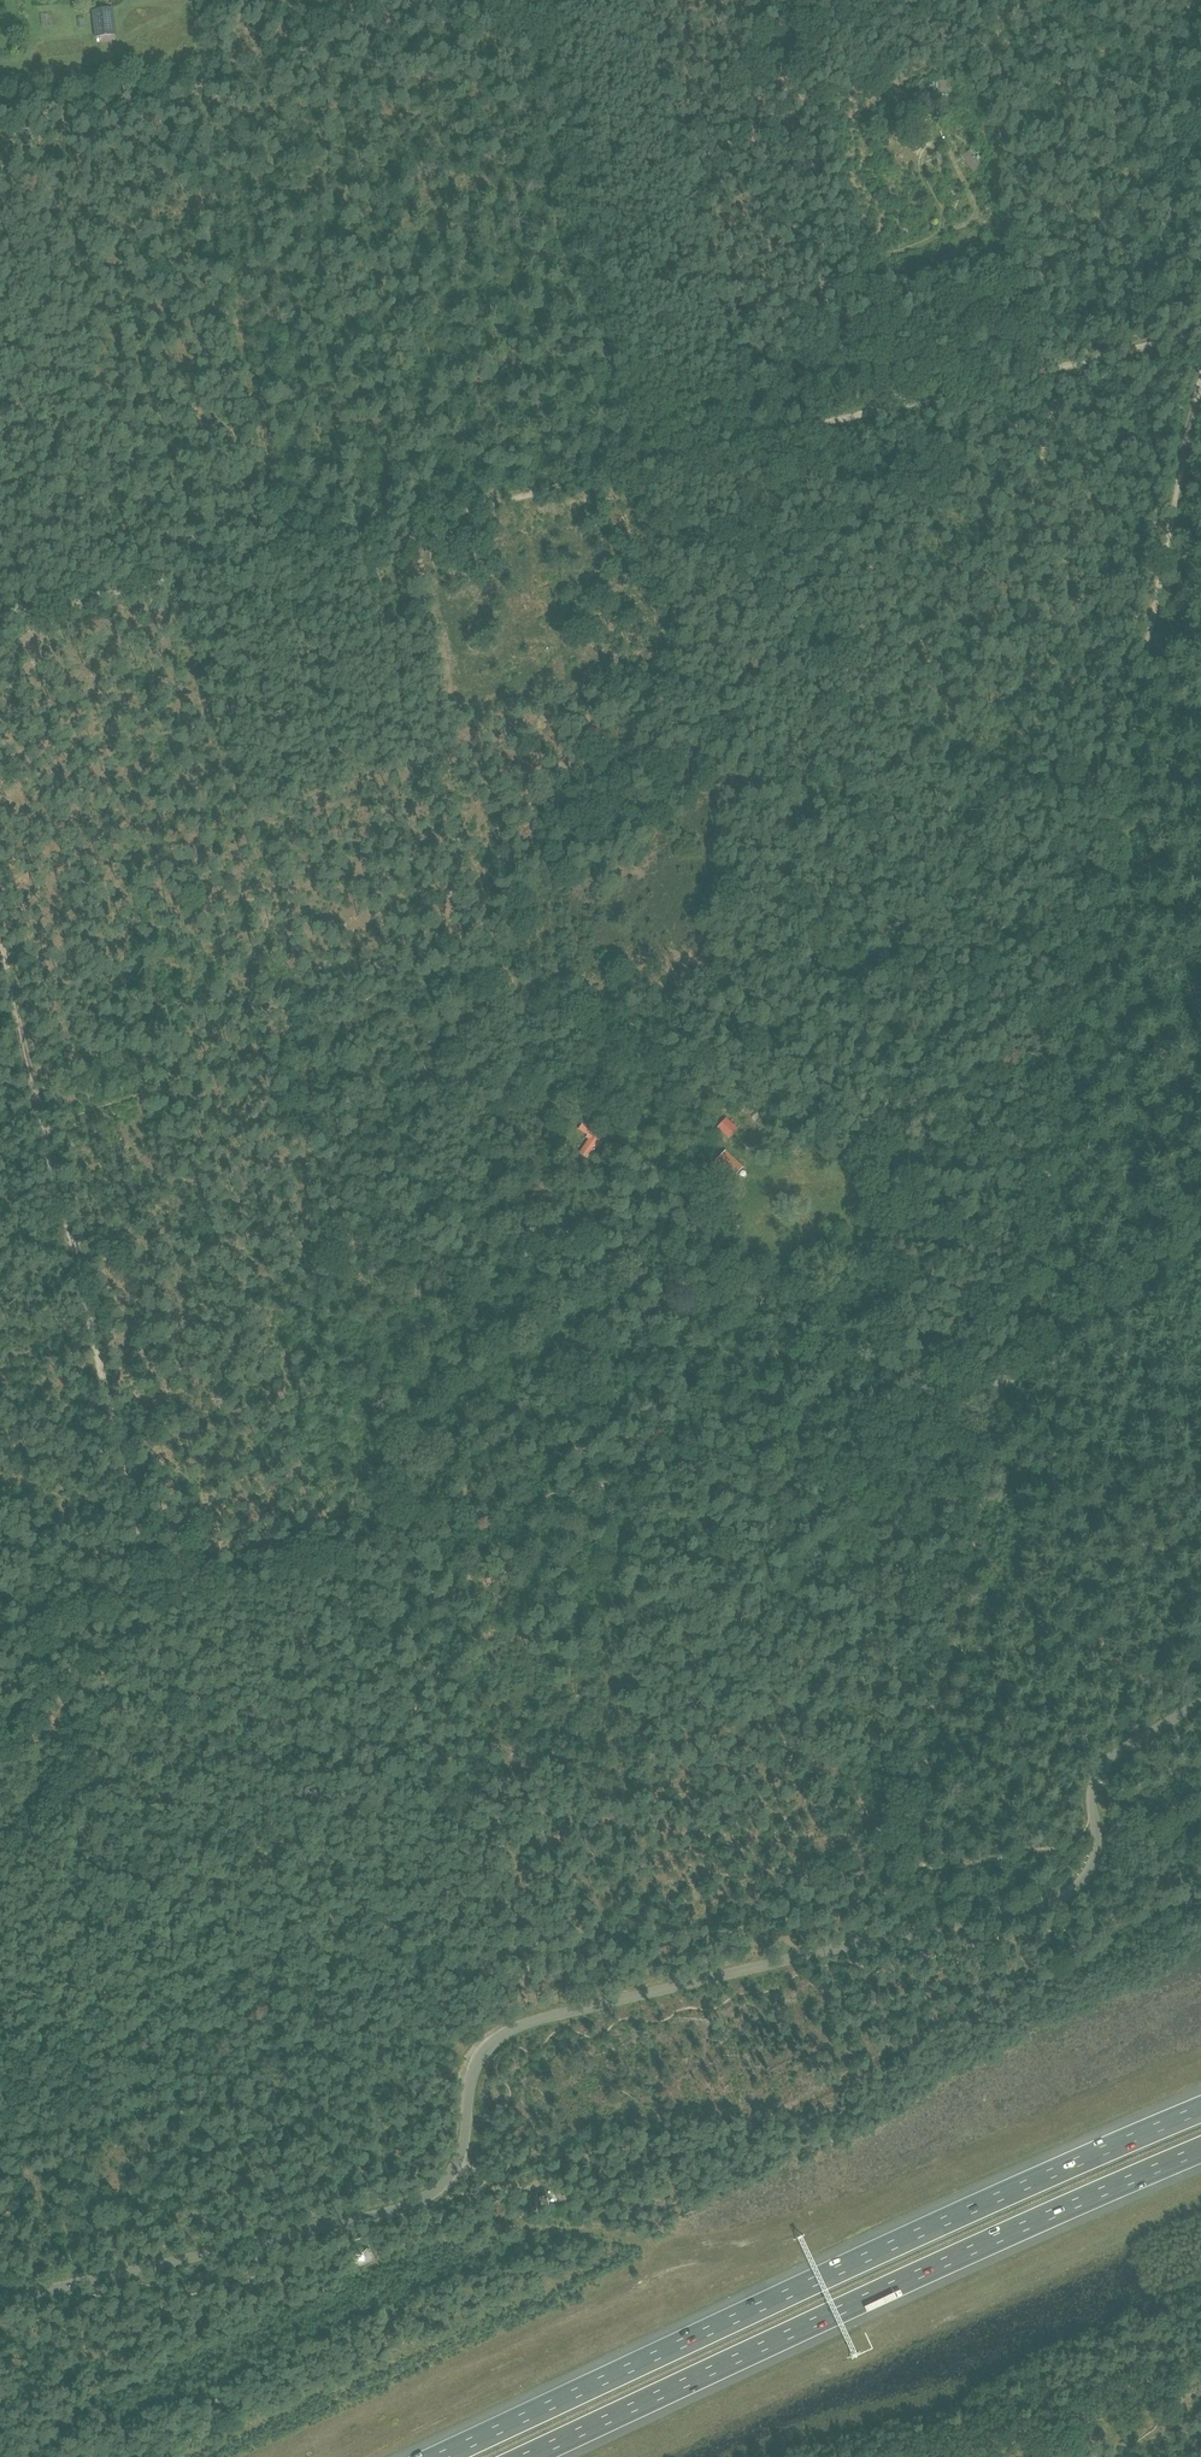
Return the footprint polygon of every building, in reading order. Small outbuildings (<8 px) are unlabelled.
[(95,31),(116,29),(113,5),(92,7),(95,31)] [(896,158),(903,162),(907,154),(901,150),(896,158)] [(982,166),(977,160),(975,157),(970,150),(960,156),(972,173),(982,166)] [(756,1121),(761,1127),(767,1122),(761,1116),(756,1121)] [(737,1129),(727,1119),(719,1128),(729,1137),(737,1129)] [(599,1146),(604,1139),(594,1131),(596,1128),(585,1120),(579,1128),(588,1135),(587,1137),(589,1139),(580,1152),(587,1157),(596,1144),(599,1146)] [(733,1175),(741,1166),(725,1150),(717,1158),(733,1175)] [(1007,2184),(1026,2176),(1021,2166),(1002,2174),(1007,2184)] [(550,2207),(547,2195),(539,2197),(542,2209),(550,2207)] [(368,2246),(362,2248),(369,2262),(375,2259),(368,2246)] [(671,2335),(675,2344),(698,2335),(694,2326),(671,2335)]
